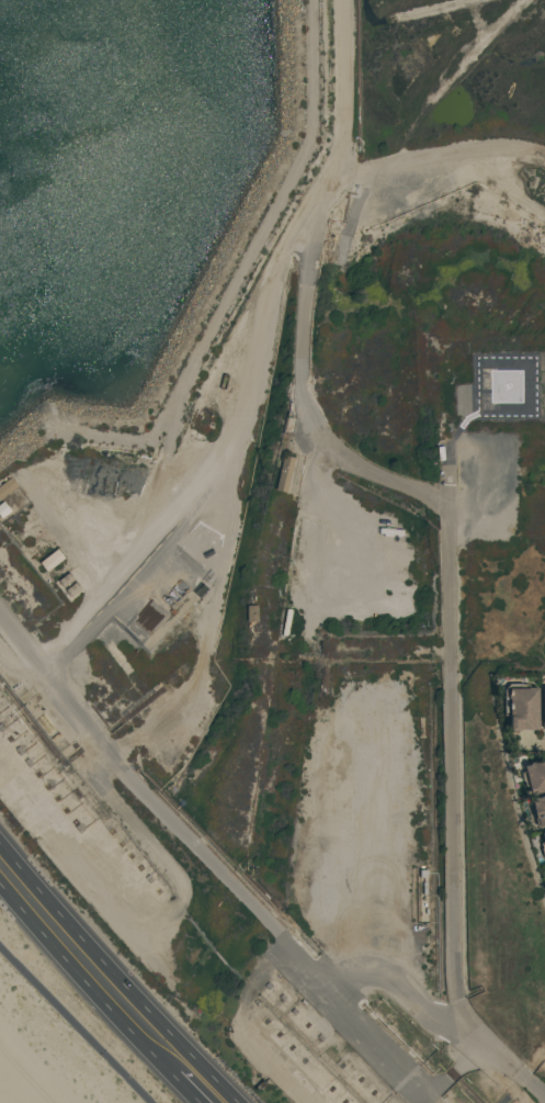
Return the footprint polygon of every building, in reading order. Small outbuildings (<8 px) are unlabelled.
[(18,486),(0,500),(0,480),(8,474),(10,477),(18,486)] [(9,511),(0,519),(0,503),(2,502),(9,511)] [(38,563),(56,549),(64,559),(46,572),(38,563)] [(57,581),(68,573),(72,579),(63,588),(57,581)] [(64,590),(76,583),(80,589),(69,598),(64,590)] [(537,687),(537,729),(510,730),(509,688),(537,687)] [(531,764),(544,760),(544,792),(527,796),(521,766),(527,765),(526,763),(531,763),(531,764)] [(527,799),(544,795),(544,825),(535,828),(533,819),(532,820),(527,799)]
